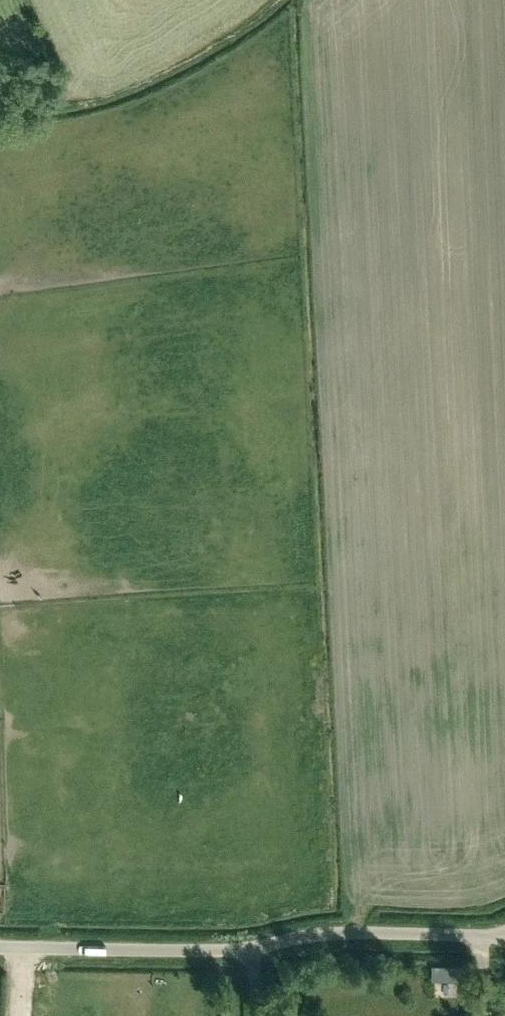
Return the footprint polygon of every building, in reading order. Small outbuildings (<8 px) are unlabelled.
[(431,982),(458,982),(458,967),(431,967),(431,982)]
